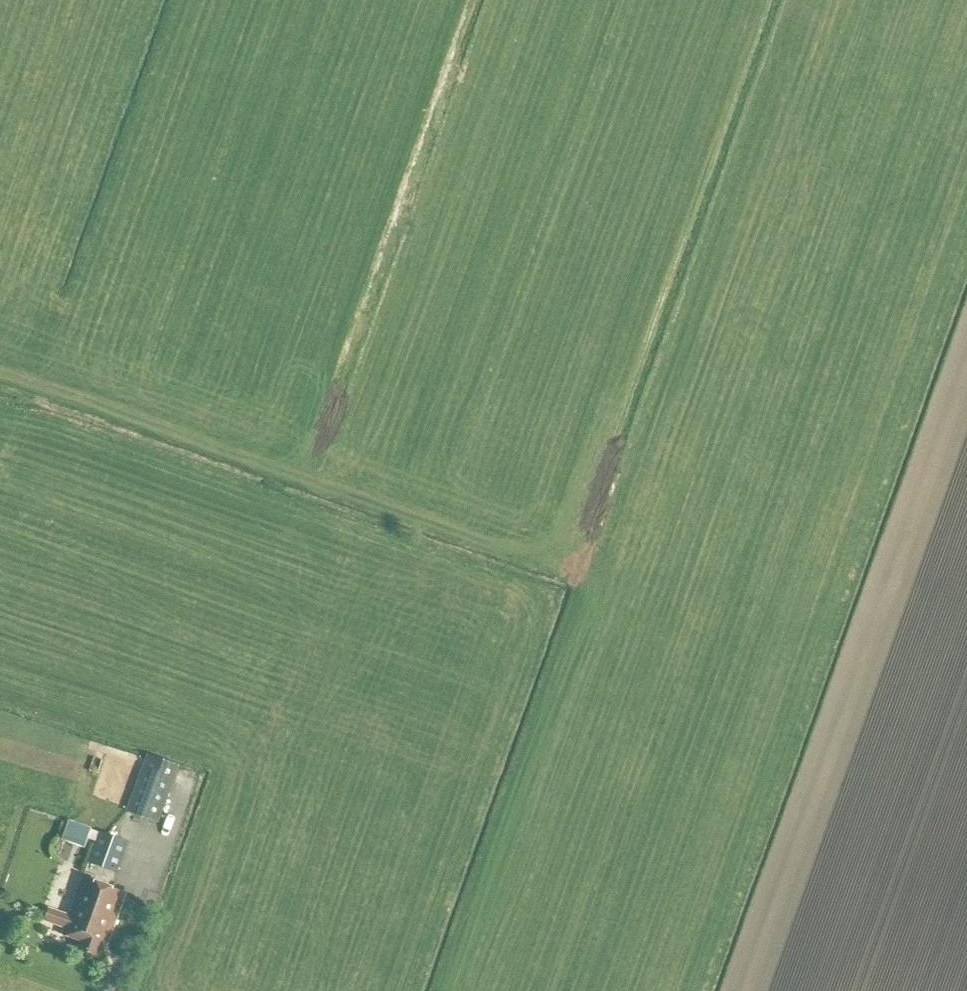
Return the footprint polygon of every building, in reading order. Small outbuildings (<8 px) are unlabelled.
[(159,823),(174,782),(143,771),(128,812),(159,823)] [(89,863),(118,872),(128,841),(99,832),(89,863)] [(125,896),(88,883),(83,881),(70,918),(51,911),(47,922),(65,928),(62,934),(83,942),(80,949),(97,955),(105,936),(110,937),(125,896)]
